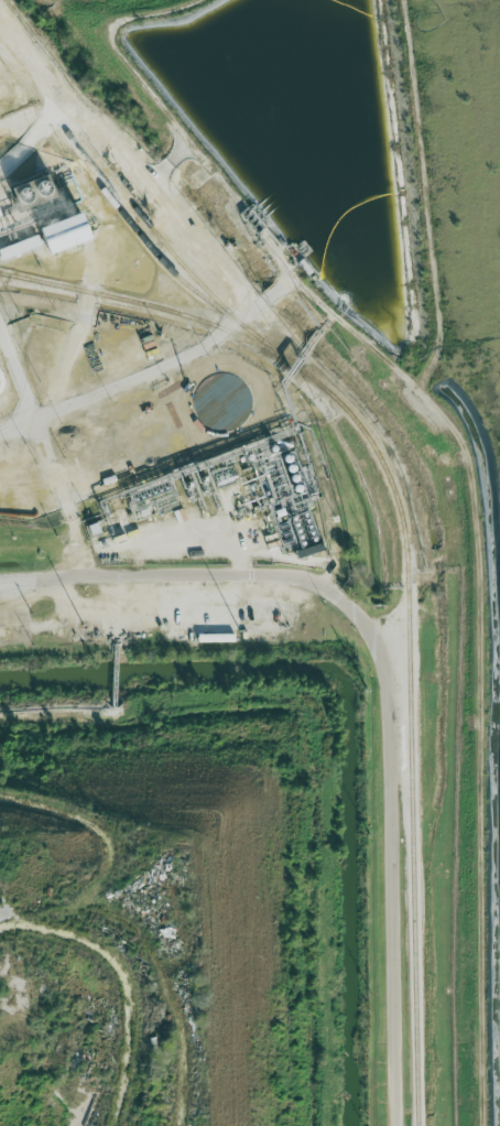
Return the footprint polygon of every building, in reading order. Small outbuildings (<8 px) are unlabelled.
[(45,229),(55,256),(105,239),(96,212),(45,229)] [(46,249),(44,237),(3,246),(5,258),(46,249)] [(236,634),(199,634),(200,643),(236,643),(236,634)]
